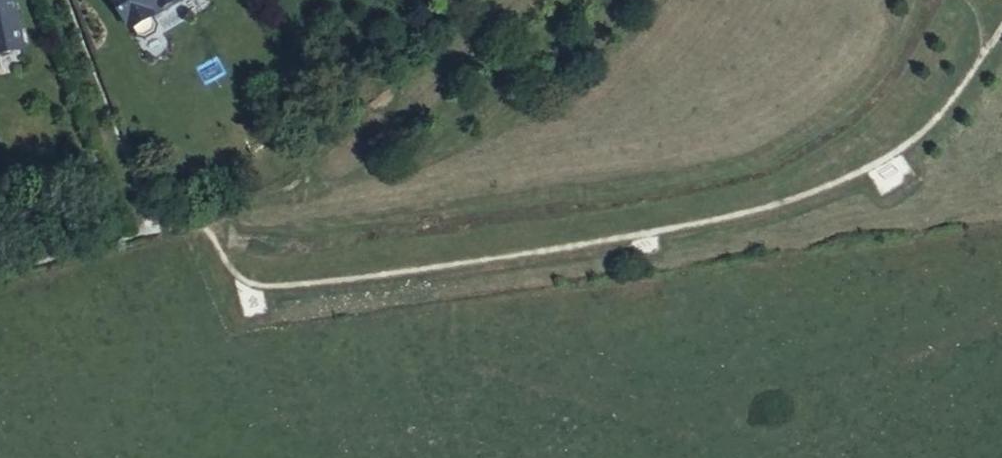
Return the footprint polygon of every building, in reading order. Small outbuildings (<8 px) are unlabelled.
[(16,50),(12,31),(19,30),(14,0),(0,0),(0,54),(16,50)] [(149,16),(178,0),(111,0),(127,29),(130,27),(136,38),(143,40),(153,34),(155,27),(149,16)]
